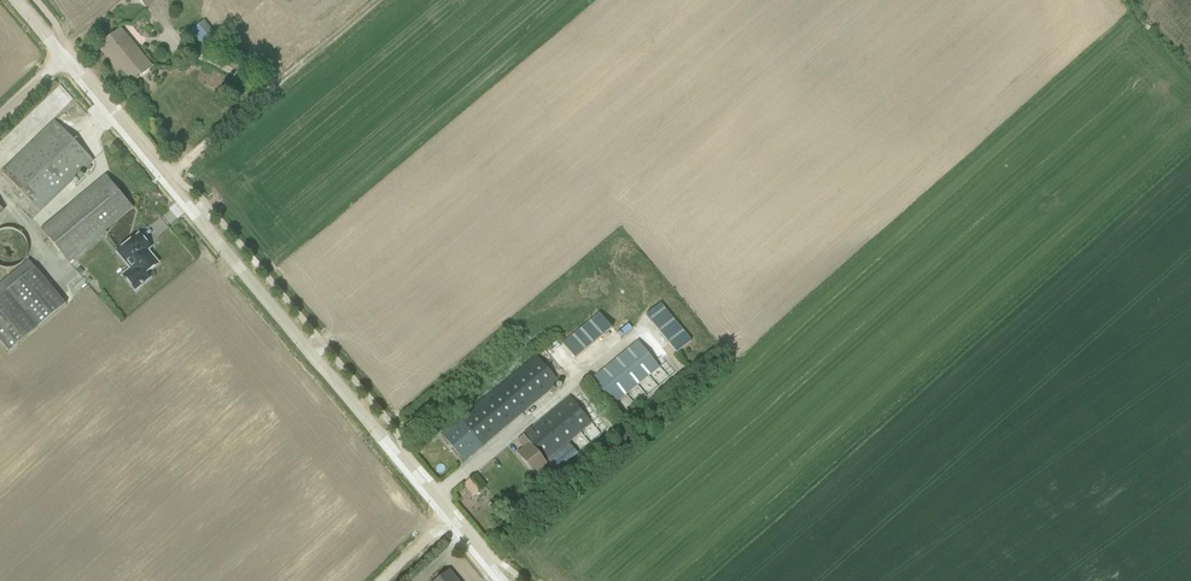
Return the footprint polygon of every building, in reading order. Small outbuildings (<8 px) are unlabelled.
[(146,10),(158,0),(138,0),(146,10)] [(204,21),(190,32),(206,53),(220,41),(204,21)] [(132,84),(152,68),(121,31),(99,49),(117,71),(120,68),(132,84)] [(55,123),(2,174),(39,212),(92,162),(55,123)] [(105,177),(41,231),(69,265),(106,234),(105,232),(133,209),(105,177)] [(29,254),(29,250),(28,247),(26,243),(24,240),(20,238),(16,235),(10,234),(6,234),(2,235),(0,236),(0,271),(2,272),(8,273),(12,273),(15,272),(20,270),(23,268),(25,266),(27,262),(28,257),(29,254)] [(122,276),(135,292),(150,280),(146,274),(158,265),(147,252),(150,249),(139,236),(116,254),(129,270),(122,276)] [(35,269),(28,261),(0,285),(0,343),(9,354),(66,306),(35,269)] [(676,354),(690,342),(660,305),(645,317),(676,354)] [(660,369),(637,342),(592,380),(613,407),(660,369)] [(537,357),(442,436),(464,463),(559,383),(537,357)] [(569,397),(522,436),(551,471),(553,469),(556,473),(577,456),(569,444),(592,425),(569,397)] [(542,474),(548,469),(523,437),(516,443),(522,450),(516,455),(536,479),(542,474)] [(473,499),(486,488),(476,476),(463,487),(473,499)]
